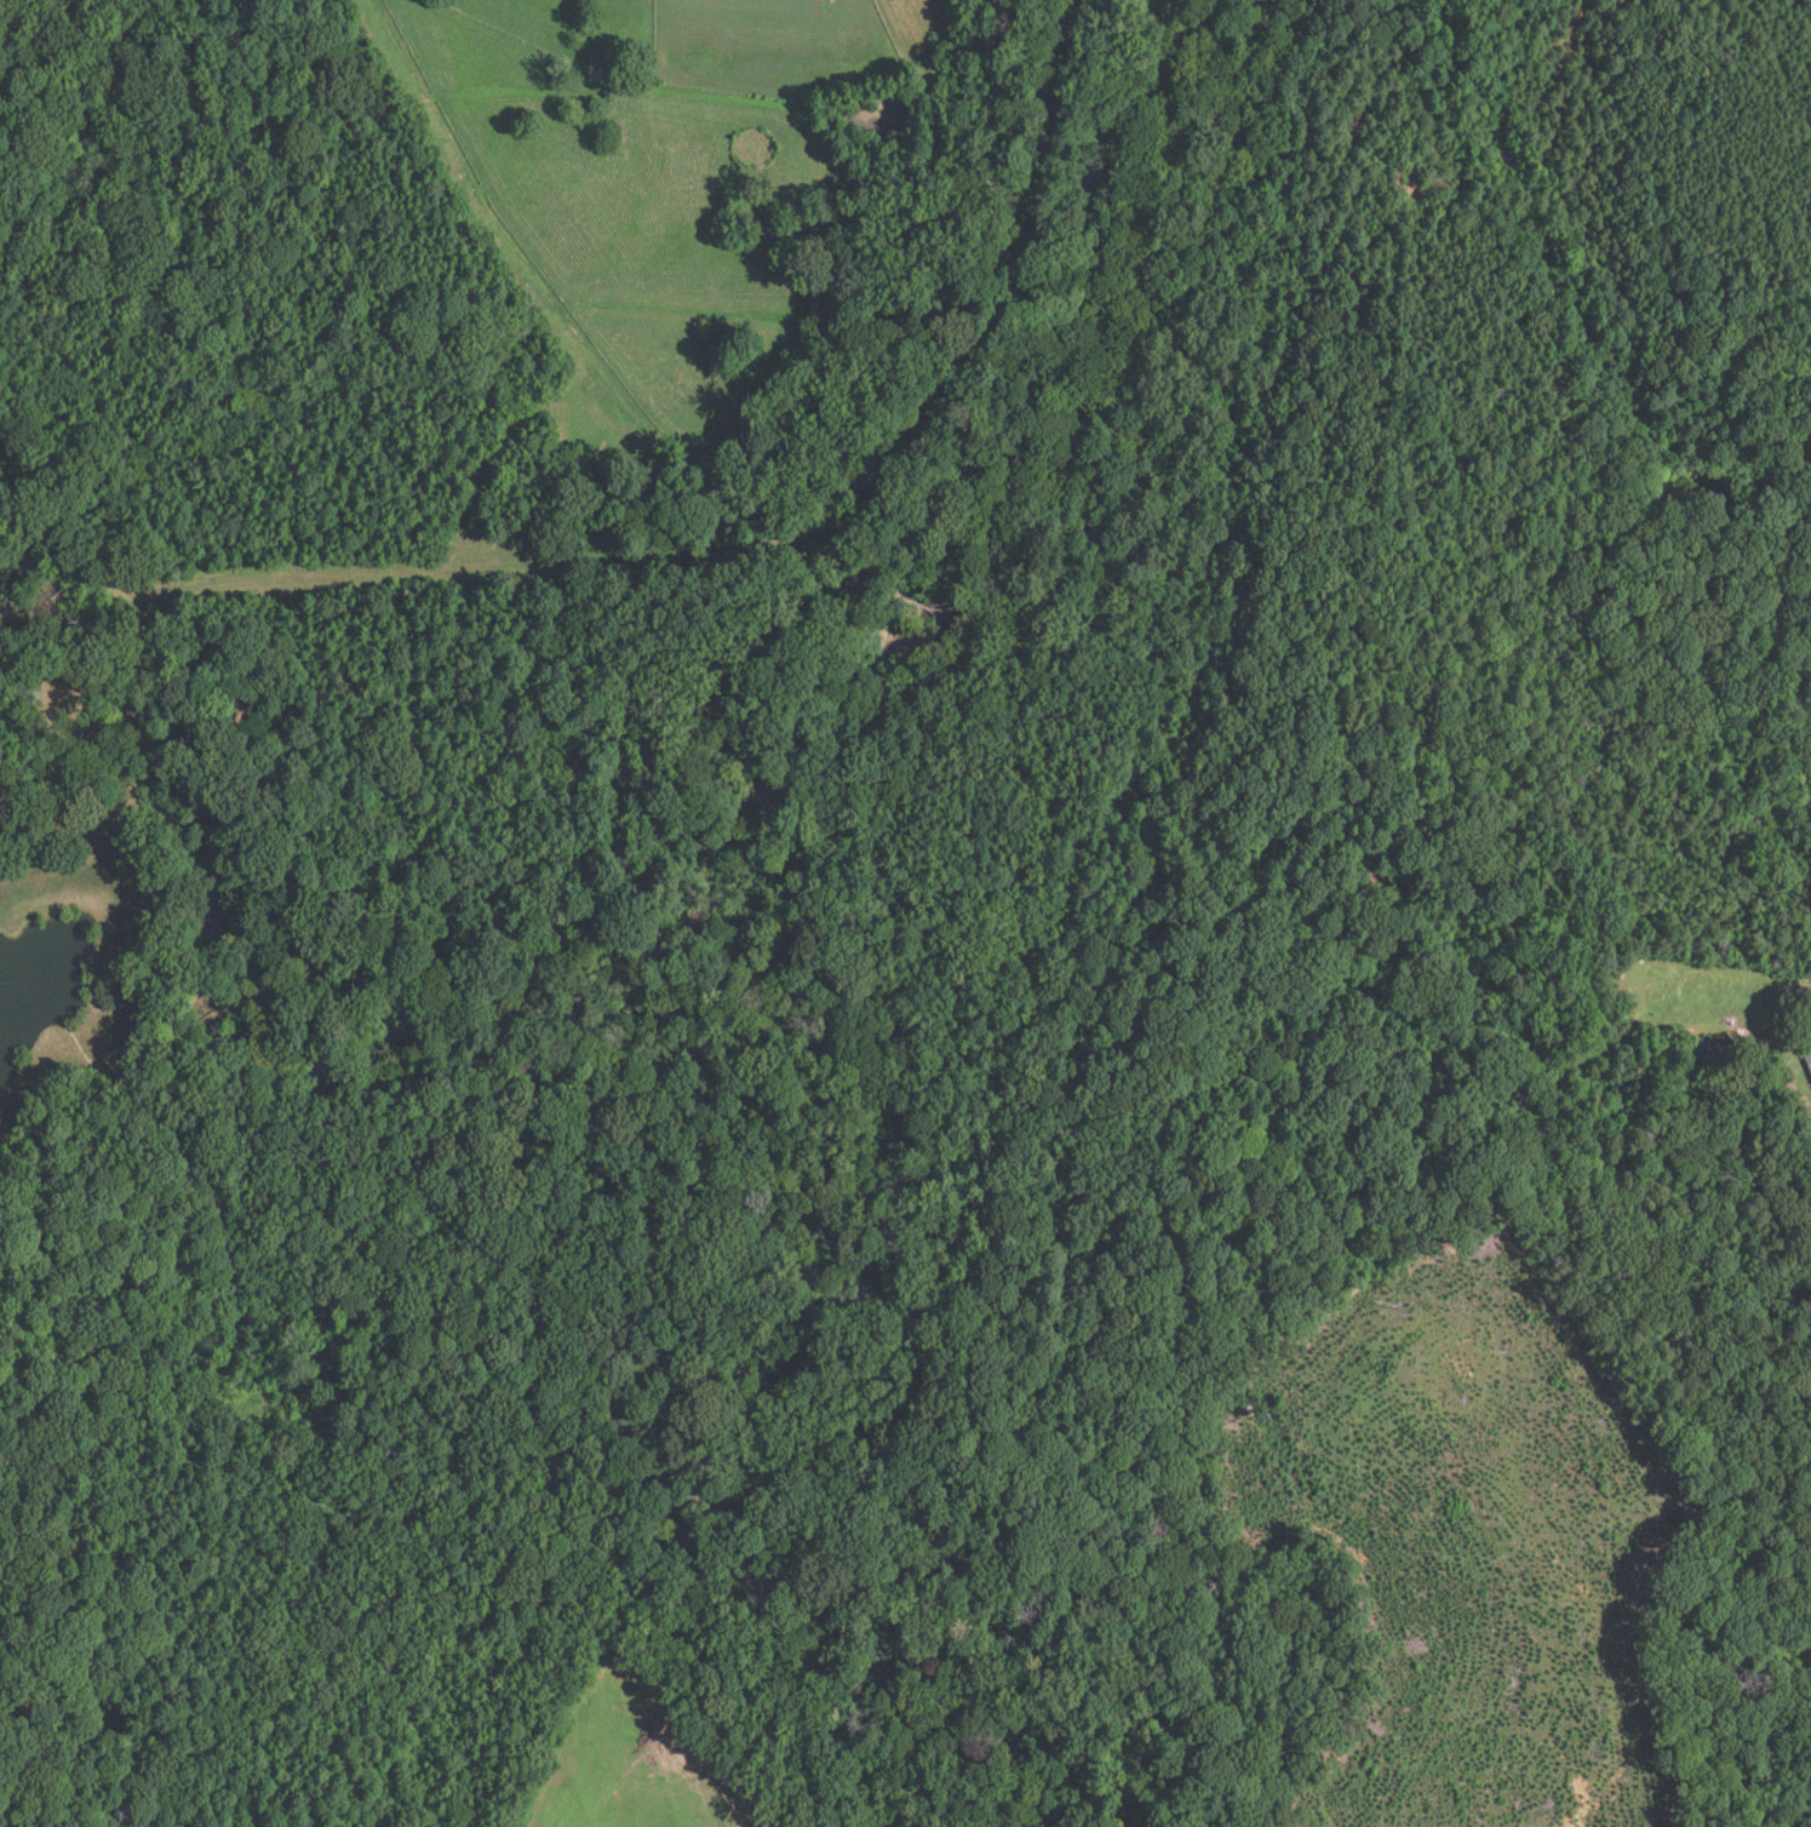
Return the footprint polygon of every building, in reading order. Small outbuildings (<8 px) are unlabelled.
[(245,8),(240,0),(259,0),(245,8)] [(1805,1001),(1809,1012),(1793,1018),(1789,1007),(1805,1001)] [(1796,1046),(1810,1040),(1810,1080),(1796,1046)]
